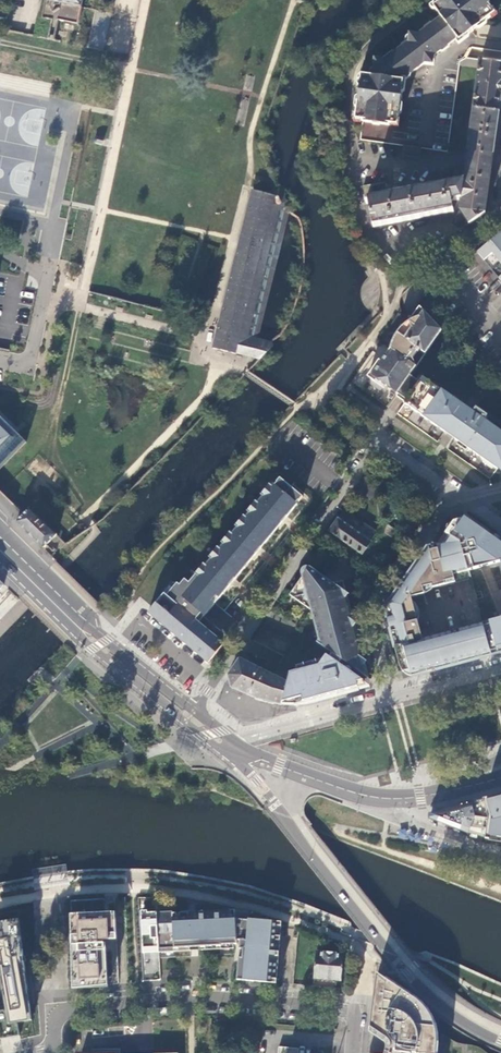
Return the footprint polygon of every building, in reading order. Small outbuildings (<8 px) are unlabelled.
[(61,3),(82,8),(84,0),(45,0),(48,1),(47,4),(49,4),(49,7),(54,14),(59,11),(61,3)] [(432,8),(440,18),(419,35),(409,34),(407,43),(400,49),(400,50),(395,53),(386,60),(374,59),(371,76),(360,74),(355,114),(353,114),(352,121),(360,122),(360,121),(394,125),(394,127),(401,128),(402,120),(400,120),(406,80),(424,65),(434,66),(435,54),(455,39),(457,41),(489,16),(490,18),(496,14),(492,8),(490,9),(483,0),(442,0),(432,8)] [(500,36),(500,25),(488,25),(488,36),(500,36)] [(500,112),(500,109),(500,61),(479,59),(479,63),(478,67),(472,109),(500,112)] [(495,153),(500,112),(472,109),(468,150),(495,153)] [(419,158),(420,148),(403,146),(402,155),(419,158)] [(487,214),(495,153),(468,150),(464,181),(388,197),(385,183),(362,187),(365,204),(368,204),(371,216),(369,216),(371,229),(455,212),(452,202),(460,200),(459,210),(471,225),(487,214)] [(213,349),(259,360),(276,344),(250,337),(256,315),(255,314),(281,210),(285,211),(277,189),(275,189),(273,195),(253,190),(240,241),(237,252),(220,318),(213,349)] [(500,233),(478,252),(484,260),(493,253),(500,262),(500,234),(500,233)] [(424,353),(440,329),(405,306),(381,334),(359,366),(373,376),(388,387),(396,393),(408,377),(415,366),(410,359),(417,348),(424,353)] [(388,387),(373,376),(369,382),(384,393),(388,387)] [(475,410),(473,413),(469,419),(459,412),(463,406),(421,376),(417,383),(402,404),(443,433),(445,431),(455,438),(454,441),(497,471),(500,466),(500,433),(484,421),(486,417),(475,410)] [(396,393),(393,398),(402,404),(417,383),(408,377),(396,393)] [(469,419),(473,413),(463,406),(459,412),(469,419)] [(26,442),(16,432),(0,416),(0,468),(26,442)] [(163,592),(151,606),(206,653),(218,637),(208,629),(213,623),(203,615),(209,608),(215,601),(224,609),(312,504),(278,474),(188,581),(184,577),(179,584),(176,581),(165,594),(163,592)] [(378,490),(363,480),(356,490),(371,500),(378,490)] [(22,516),(17,521),(43,547),(56,534),(30,508),(22,516)] [(342,510),(328,531),(362,554),(377,533),(342,510)] [(450,536),(459,541),(460,540),(468,570),(500,562),(500,565),(500,543),(464,517),(463,518),(464,518),(459,525),(457,524),(450,536)] [(412,676),(491,656),(482,623),(422,638),(411,595),(470,579),(468,570),(460,540),(459,541),(450,536),(446,534),(445,533),(449,538),(441,549),(437,545),(436,545),(431,543),(433,553),(426,555),(424,558),(421,556),(385,608),(387,617),(390,619),(396,617),(412,676)] [(449,538),(445,533),(436,545),(437,545),(441,549),(449,538)] [(433,553),(431,543),(421,556),(424,558),(426,555),(433,553)] [(359,671),(365,663),(359,639),(353,636),(353,635),(353,634),(353,633),(353,632),(352,631),(351,630),(350,630),(348,630),(347,625),(355,623),(343,581),(333,583),(329,585),(326,583),(324,586),(320,583),(325,577),(310,567),(309,567),(307,566),(304,567),(303,568),(301,570),(301,573),(302,577),(290,594),(310,609),(315,613),(318,624),(315,625),(319,639),(317,642),(359,671)] [(329,585),(333,583),(325,577),(320,583),(324,586),(326,583),(329,585)] [(206,653),(151,606),(146,612),(169,631),(207,663),(211,658),(206,653)] [(396,617),(390,619),(387,617),(393,639),(402,673),(408,677),(412,676),(396,617)] [(482,623),(491,656),(500,653),(500,618),(482,623)] [(359,639),(355,623),(347,625),(348,630),(350,630),(351,630),(352,631),(353,632),(353,633),(353,634),(353,635),(353,636),(359,639)] [(262,625),(254,639),(283,654),(291,641),(262,625)] [(206,653),(211,658),(224,642),(218,637),(206,653)] [(355,683),(362,681),(363,681),(327,654),(323,658),(296,665),(297,670),(290,672),(287,683),(282,702),(301,697),(302,701),(356,687),(355,683)] [(229,681),(231,689),(257,700),(281,706),(282,702),(287,683),(239,659),(228,676),(229,681)] [(359,671),(369,679),(365,663),(359,671)] [(302,701),(301,697),(282,702),(281,706),(295,708),(305,705),(365,689),(368,685),(362,681),(355,683),(356,687),(302,701)] [(469,833),(485,838),(485,839),(500,842),(500,794),(483,799),(483,800),(471,803),(471,802),(470,803),(474,816),(469,833)] [(429,819),(468,834),(469,833),(474,816),(470,803),(459,806),(429,814),(430,814),(431,819),(430,818),(429,819)] [(235,911),(158,915),(158,913),(156,913),(158,950),(191,948),(190,943),(197,943),(198,948),(237,945),(237,941),(244,941),(241,981),(276,984),(282,924),(249,920),(248,921),(236,920),(235,911)] [(114,912),(72,914),(74,989),(109,986),(106,941),(117,939),(114,912)] [(156,913),(140,914),(143,952),(158,950),(156,913)] [(0,925),(0,963),(10,1026),(31,1022),(21,960),(26,959),(19,922),(0,925)] [(314,979),(341,981),(343,955),(316,952),(314,979)] [(377,973),(370,1027),(387,1038),(390,1042),(391,1045),(391,1048),(390,1052),(435,1052),(436,1044),(436,1034),(434,1025),(430,1016),(424,1007),(415,999),(377,973)]
